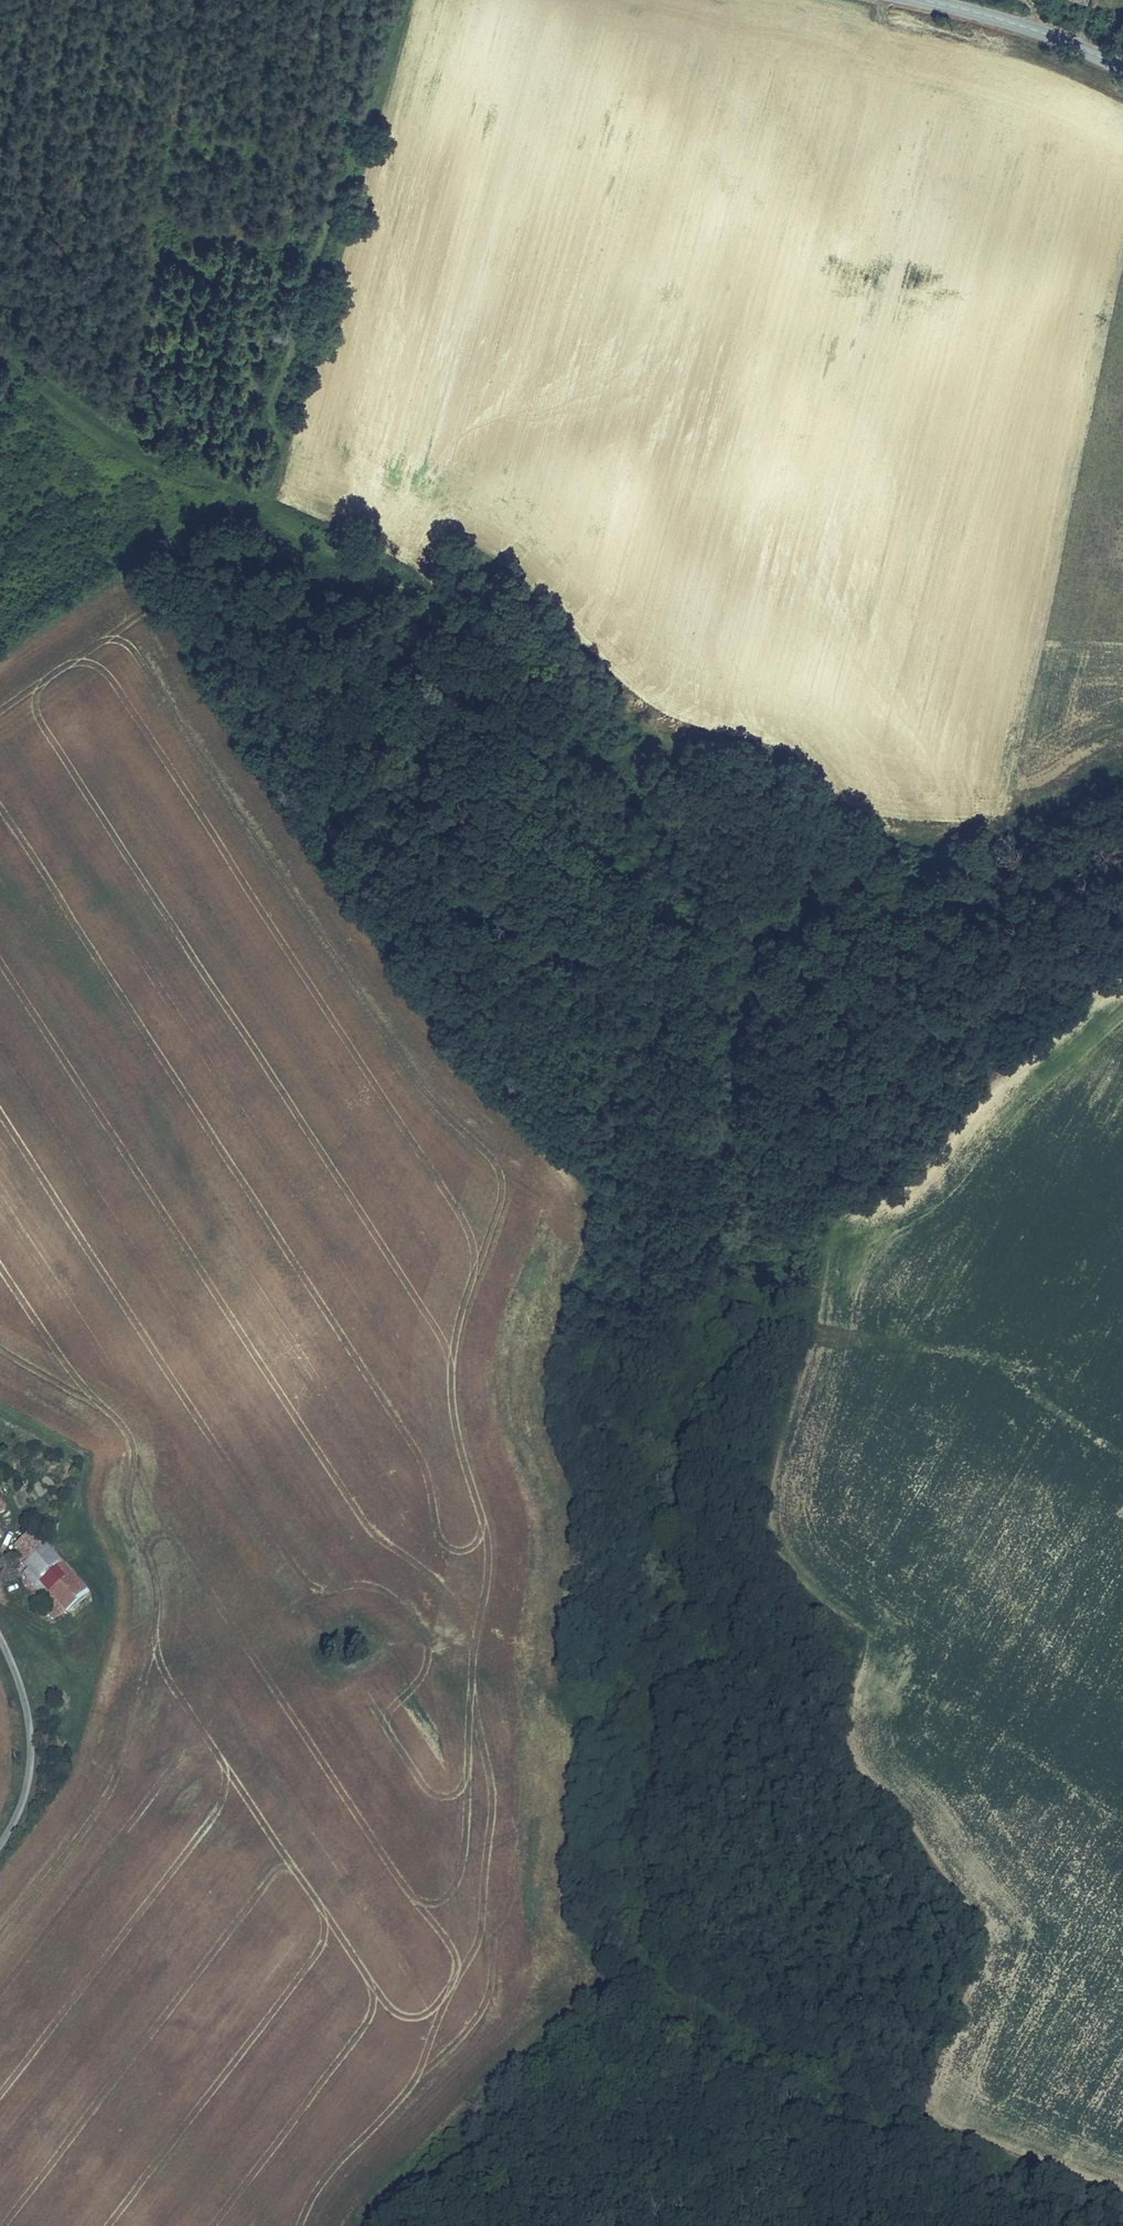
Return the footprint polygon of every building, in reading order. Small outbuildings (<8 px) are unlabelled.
[(8,1521),(0,1526),(0,1528),(3,1532),(11,1527),(8,1521)] [(0,1528),(0,1549),(0,1550),(11,1543),(30,1564),(44,1550),(19,1522),(11,1527),(3,1532),(0,1528)] [(35,1587),(41,1581),(57,1566),(44,1550),(30,1564),(21,1572),(35,1587)] [(57,1566),(41,1581),(48,1589),(67,1612),(87,1595),(60,1564),(57,1566)] [(34,1601),(53,1623),(67,1612),(48,1589),(34,1601)]
